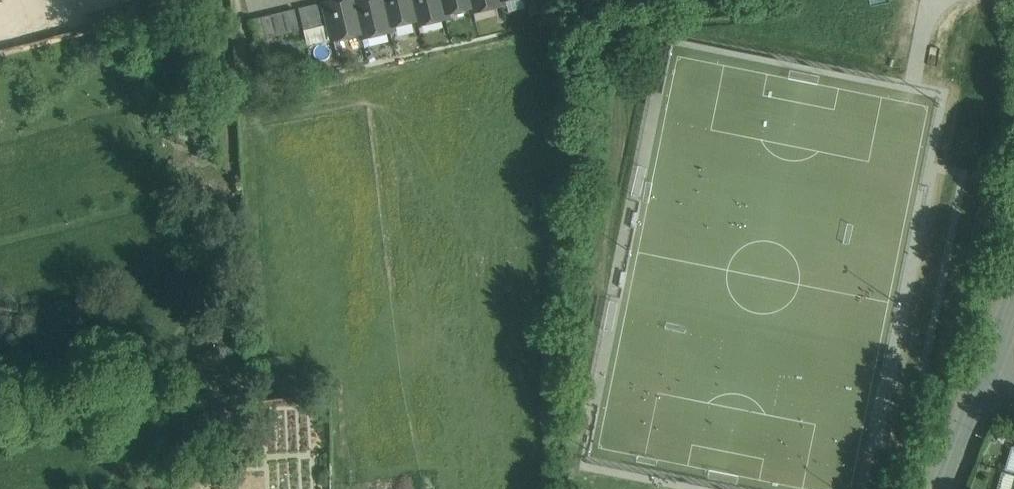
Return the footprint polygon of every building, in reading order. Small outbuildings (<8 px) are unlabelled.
[(81,15),(133,0),(77,0),(81,15)] [(325,1),(334,40),(362,33),(355,0),(328,0),(325,1)] [(362,33),(363,38),(392,31),(391,26),(390,27),(384,0),(355,0),(362,33)] [(390,27),(391,26),(417,20),(418,20),(413,0),(384,0),(390,27)] [(418,20),(417,20),(418,25),(447,18),(446,13),(445,14),(442,0),(413,0),(418,20)] [(445,14),(446,13),(472,7),(473,7),(471,0),(442,0),(445,14)] [(473,7),(472,7),(473,12),(502,5),(501,1),(500,1),(500,0),(471,0),(473,7)] [(310,5),(315,27),(326,24),(321,2),(310,5)] [(299,8),(304,29),(315,27),(310,5),(299,8)] [(295,9),(284,11),(289,33),(300,30),(295,9)] [(284,11),(273,14),(278,36),(289,33),(284,11)] [(273,14),(261,16),(267,38),(278,36),(273,14)] [(261,16),(250,19),(256,41),(267,38),(261,16)] [(330,40),(326,24),(315,27),(304,29),(308,45),(330,40)]
